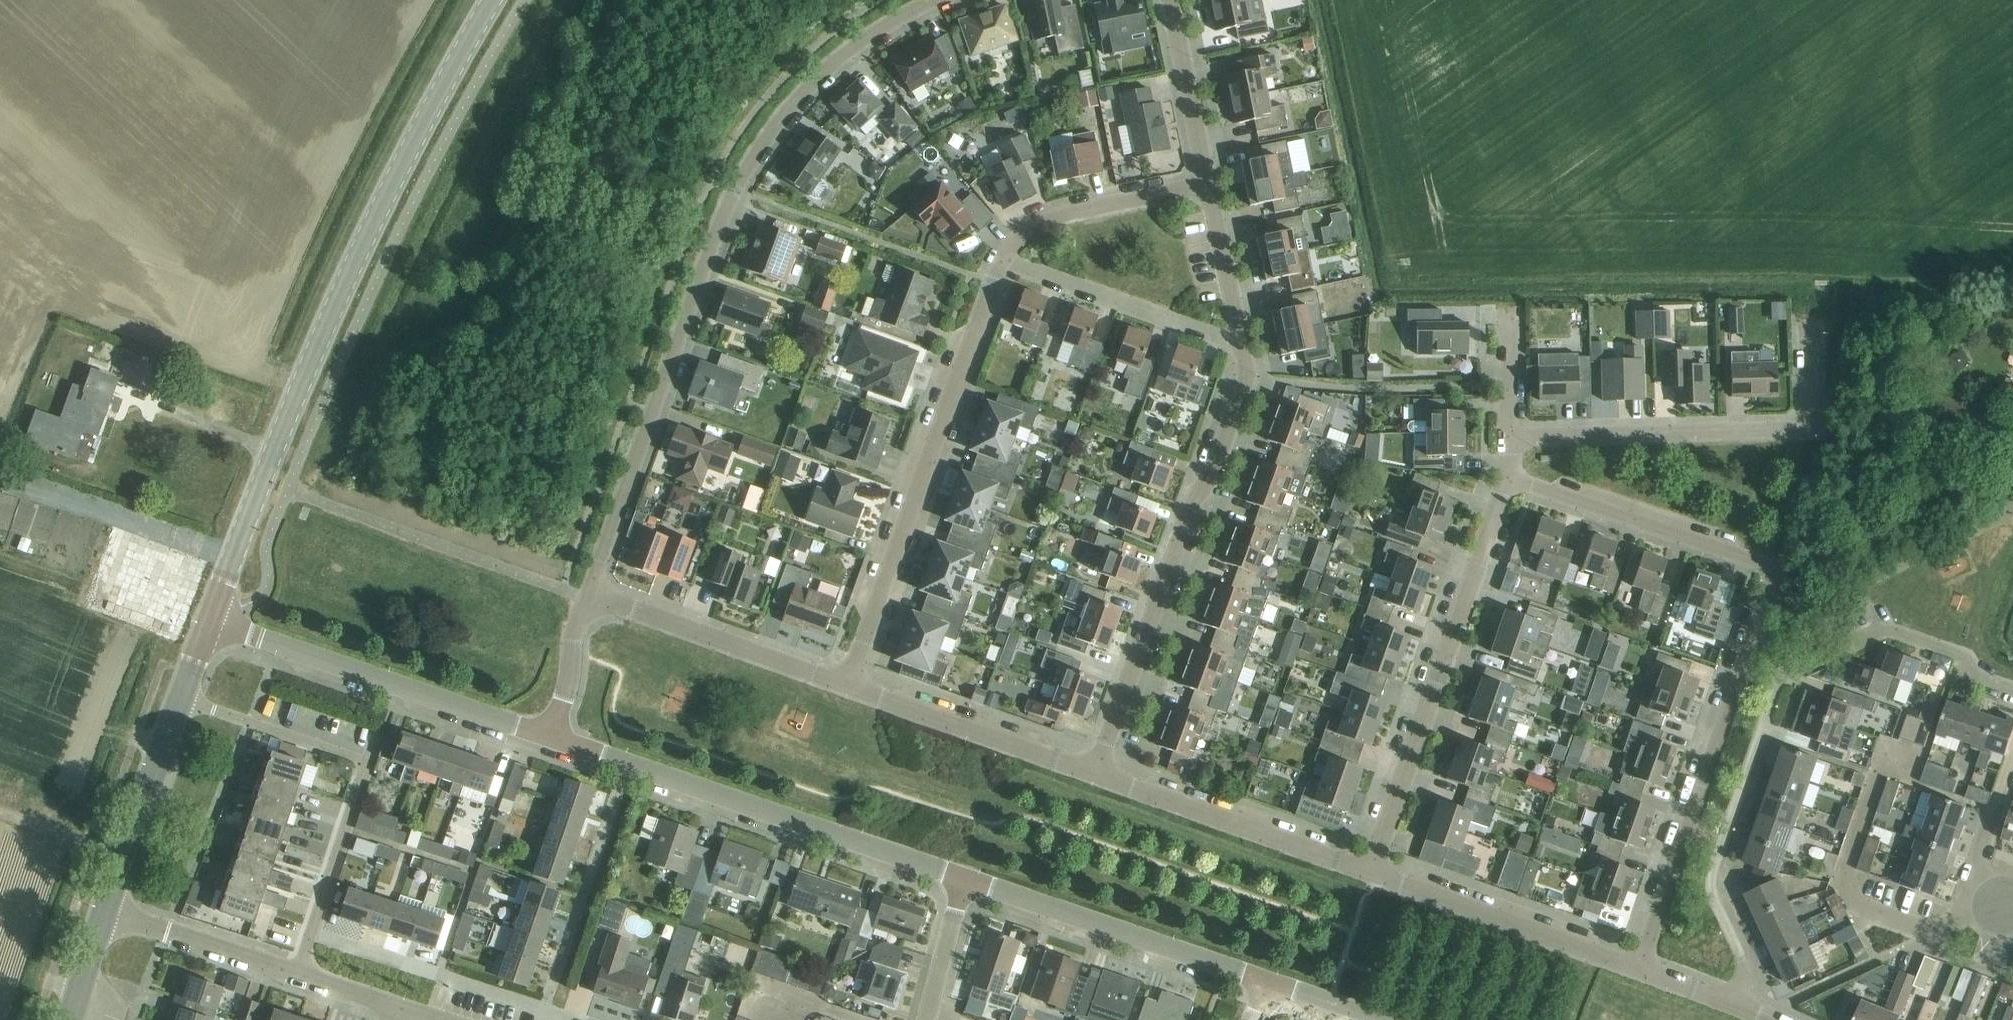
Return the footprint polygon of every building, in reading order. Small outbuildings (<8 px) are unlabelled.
[(1034,41),(1054,36),(1058,54),(1084,49),(1077,15),(1062,18),(1059,0),(1036,0),(1026,2),(1034,41)] [(1105,54),(1119,51),(1117,39),(1146,33),(1139,0),(1123,0),(1121,0),(1112,0),(1108,1),(1108,3),(1095,6),(1105,54)] [(1209,8),(1248,0),(1208,0),(1209,8)] [(1248,0),(1209,8),(1212,22),(1214,21),(1216,32),(1235,28),(1238,39),(1269,33),(1264,13),(1251,15),(1248,0)] [(1017,40),(1005,6),(960,22),(972,56),(1017,40)] [(960,70),(948,34),(933,42),(929,35),(891,58),(911,93),(948,71),(951,76),(960,70)] [(1226,87),(1228,101),(1267,93),(1264,77),(1277,75),(1273,54),(1242,61),(1244,72),(1225,76),(1227,87),(1226,87)] [(886,114),(859,84),(836,105),(857,128),(873,113),(898,141),(914,127),(895,106),(886,114)] [(1130,126),(1136,157),(1170,150),(1166,132),(1164,132),(1162,122),(1163,122),(1159,104),(1153,105),(1150,89),(1120,95),(1127,126),(1130,126)] [(1267,93),(1228,101),(1231,114),(1233,114),(1235,124),(1254,120),(1257,132),(1288,126),(1283,105),(1270,108),(1267,93)] [(799,153),(783,177),(809,196),(810,194),(813,197),(817,198),(822,198),(827,192),(829,188),(827,184),(825,181),(821,178),(841,149),(811,129),(796,151),(799,153)] [(907,143),(913,149),(925,138),(919,132),(907,143)] [(1102,173),(1094,133),(1073,137),(1072,133),(1048,138),(1055,173),(1051,173),(1054,186),(1067,184),(1066,180),(1102,173)] [(1007,163),(987,172),(1005,208),(1034,194),(1020,165),(1033,158),(1022,136),(999,147),(1007,163)] [(1293,175),(1290,163),(1286,141),(1261,146),(1263,158),(1241,163),(1246,184),(1293,175)] [(1305,172),(1293,175),(1246,184),(1250,206),(1272,202),(1275,213),(1299,208),(1295,188),(1307,186),(1305,172)] [(932,221),(950,242),(973,222),(980,231),(994,220),(972,194),(959,205),(941,184),(912,209),(926,226),(932,221)] [(1256,238),(1261,259),(1295,252),(1293,240),(1305,237),(1301,216),(1276,221),(1279,233),(1256,238)] [(776,281),(785,284),(802,239),(760,225),(750,252),(747,251),(740,268),(763,276),(765,281),(772,283),(776,281)] [(815,253),(841,262),(846,247),(821,238),(815,253)] [(1295,252),(1261,259),(1265,281),(1288,277),(1291,292),(1316,287),(1310,262),(1298,264),(1295,252)] [(877,302),(868,298),(862,315),(871,318),(870,319),(912,334),(912,333),(923,337),(929,321),(918,317),(925,297),(927,298),(933,282),(887,265),(883,278),(885,282),(892,285),(885,302),(878,299),(877,302)] [(821,285),(813,307),(829,313),(837,290),(821,285)] [(716,321),(759,337),(771,305),(727,289),(716,321)] [(1012,324),(1024,329),(1020,341),(1042,349),(1051,325),(1040,322),(1048,299),(1024,291),(1012,324)] [(1272,312),(1276,334),(1311,327),(1308,315),(1321,312),(1316,291),(1292,296),(1294,308),(1272,312)] [(800,325),(822,333),(828,316),(806,308),(800,325)] [(1729,309),(1730,334),(1742,334),(1741,308),(1729,309)] [(1062,342),(1074,347),(1070,359),(1081,363),(1079,369),(1094,374),(1105,345),(1090,340),(1098,318),(1074,309),(1062,342)] [(1407,310),(1407,324),(1417,324),(1417,355),(1468,355),(1467,323),(1441,323),(1441,310),(1407,310)] [(1654,339),(1669,338),(1668,312),(1653,313),(1654,339)] [(1653,313),(1636,313),(1637,339),(1654,339),(1653,313)] [(1323,325),(1311,327),(1276,334),(1281,356),(1303,351),(1306,363),(1330,358),(1323,325)] [(1116,361),(1128,366),(1124,379),(1128,380),(1124,394),(1141,400),(1155,363),(1144,359),(1152,337),(1128,328),(1116,361)] [(869,390),(900,401),(917,353),(859,332),(846,368),(873,378),(869,390)] [(1158,376),(1153,389),(1173,396),(1196,405),(1203,407),(1210,388),(1202,386),(1204,381),(1193,377),(1201,355),(1177,346),(1166,379),(1158,376)] [(1602,362),(1603,401),(1643,400),(1641,347),(1625,348),(1625,361),(1602,362)] [(1663,353),(1663,379),(1675,378),(1676,405),(1707,404),(1706,366),(1689,366),(1689,352),(1663,353)] [(1758,364),(1757,352),(1731,353),(1731,365),(1731,397),(1778,396),(1777,364),(1758,364)] [(1578,355),(1538,355),(1538,368),(1539,401),(1565,400),(1565,402),(1579,402),(1579,399),(1579,384),(1591,384),(1590,357),(1578,357),(1578,355)] [(755,393),(764,369),(731,358),(726,372),(701,363),(690,394),(731,409),(739,387),(755,393)] [(1381,381),(1381,365),(1365,365),(1365,381),(1381,381)] [(38,413),(27,441),(73,457),(82,430),(97,436),(105,416),(100,415),(102,408),(107,409),(117,380),(93,372),(86,391),(74,387),(62,421),(38,413)] [(2012,401),(2012,381),(2008,379),(2002,397),(2012,401)] [(988,404),(980,427),(1013,439),(1017,426),(1031,431),(1039,408),(999,394),(995,406),(988,404)] [(1282,401),(1275,421),(1307,432),(1321,437),(1324,429),(1323,426),(1330,406),(1300,395),(1296,406),(1282,401)] [(1940,397),(1932,420),(1968,431),(1975,407),(1940,397)] [(1413,435),(1426,435),(1426,434),(1464,434),(1464,412),(1444,412),(1444,400),(1413,400),(1413,421),(1409,423),(1407,426),(1407,430),(1409,433),(1413,435)] [(878,449),(888,423),(856,411),(846,438),(833,433),(827,451),(875,469),(882,451),(878,449)] [(1282,446),(1278,456),(1308,467),(1315,447),(1303,443),(1307,432),(1275,421),(1267,441),(1282,446)] [(723,473),(733,447),(716,441),(717,440),(695,433),(694,433),(678,427),(669,454),(685,460),(684,463),(681,462),(677,474),(679,475),(678,478),(700,486),(707,468),(723,473)] [(978,452),(974,464),(1014,479),(1022,456),(1009,451),(1013,439),(980,427),(972,450),(978,452)] [(792,430),(786,446),(799,450),(805,435),(792,430)] [(1426,434),(1426,435),(1427,447),(1413,447),(1413,468),(1444,468),(1444,456),(1465,456),(1464,434),(1426,434)] [(739,454),(771,465),(776,450),(744,439),(739,454)] [(1123,464),(1136,469),(1131,481),(1164,493),(1173,469),(1151,461),(1155,450),(1131,442),(1123,464)] [(1260,462),(1253,482),(1285,493),(1298,498),(1309,467),(1308,467),(1278,456),(1274,467),(1260,462)] [(1057,475),(1077,485),(1086,467),(1066,457),(1057,475)] [(963,474),(955,497),(988,509),(992,497),(1006,501),(1014,479),(974,464),(970,476),(963,474)] [(833,472),(826,492),(818,490),(807,520),(851,536),(862,505),(851,501),(858,481),(833,472)] [(1417,498),(1412,510),(1448,522),(1456,501),(1436,495),(1440,483),(1415,474),(1408,495),(1417,498)] [(1260,507),(1256,517),(1282,527),(1286,528),(1293,508),(1281,504),(1285,493),(1253,482),(1246,502),(1260,507)] [(693,486),(667,504),(677,518),(703,500),(693,486)] [(1106,510),(1119,515),(1115,527),(1148,539),(1156,515),(1134,507),(1138,497),(1114,488),(1106,510)] [(953,522),(949,534),(989,549),(997,526),(984,521),(988,509),(955,497),(947,520),(953,522)] [(1448,522),(1412,510),(1408,522),(1398,518),(1395,527),(1389,525),(1385,536),(1418,548),(1422,537),(1441,543),(1448,522)] [(1238,523),(1231,543),(1263,554),(1272,557),(1282,527),(1256,517),(1252,528),(1238,523)] [(1541,518),(1529,552),(1542,556),(1536,572),(1562,581),(1572,554),(1557,549),(1564,526),(1541,518)] [(24,528),(20,545),(31,548),(35,531),(24,528)] [(658,573),(680,581),(694,543),(671,534),(669,539),(642,529),(629,566),(657,577),(658,573)] [(1081,541),(1094,546),(1090,557),(1103,561),(1098,573),(1131,585),(1140,561),(1118,554),(1122,543),(1098,534),(1085,530),(1081,541)] [(938,544),(930,567),(963,579),(967,567),(981,572),(989,549),(949,534),(945,546),(938,544)] [(1593,536),(1582,569),(1594,574),(1590,586),(1612,594),(1620,570),(1609,566),(1617,544),(1593,536)] [(1391,580),(1424,591),(1432,569),(1409,561),(1413,550),(1387,541),(1383,553),(1386,554),(1383,563),(1395,567),(1391,580)] [(1238,568),(1234,579),(1261,588),(1268,568),(1260,565),(1263,554),(1231,543),(1224,563),(1238,568)] [(730,604),(744,609),(758,571),(744,566),(747,558),(718,547),(705,581),(723,587),(720,597),(731,601),(730,604)] [(1643,553),(1632,586),(1644,590),(1637,611),(1648,614),(1645,622),(1657,626),(1670,587),(1659,583),(1667,561),(1643,553)] [(786,565),(773,603),(787,608),(782,622),(798,627),(799,624),(825,633),(837,601),(806,590),(812,574),(786,565)] [(928,593),(924,604),(964,619),(972,596),(959,591),(963,579),(930,567),(922,590),(928,593)] [(1675,619),(1682,622),(1690,624),(1691,621),(1697,623),(1693,634),(1713,641),(1725,605),(1712,601),(1719,579),(1696,571),(1684,604),(1681,603),(1675,619)] [(1217,584),(1209,604),(1259,622),(1270,591),(1261,588),(1234,579),(1231,589),(1217,584)] [(1367,609),(1390,617),(1394,605),(1417,613),(1424,591),(1391,580),(1387,593),(1374,588),(1367,609)] [(1071,581),(1065,598),(1087,606),(1082,619),(1115,631),(1122,611),(1102,604),(1106,593),(1071,581)] [(913,614),(905,637),(938,649),(942,637),(956,642),(964,619),(924,604),(920,616),(913,614)] [(1209,604),(1202,624),(1216,629),(1213,640),(1232,647),(1235,648),(1248,652),(1259,622),(1209,604)] [(1505,610),(1498,631),(1547,648),(1558,616),(1529,606),(1525,617),(1505,610)] [(1368,646),(1401,658),(1409,636),(1386,628),(1390,617),(1367,609),(1360,629),(1372,633),(1368,646)] [(1082,619),(1068,614),(1057,645),(1084,655),(1088,644),(1108,651),(1115,631),(1082,619)] [(1547,648),(1498,631),(1491,652),(1510,659),(1506,670),(1536,681),(1547,648)] [(938,649),(905,637),(897,660),(903,663),(899,674),(939,689),(947,666),(934,661),(938,649)] [(1195,645),(1188,665),(1220,677),(1237,683),(1248,652),(1235,648),(1232,647),(1213,640),(1209,650),(1195,645)] [(1344,675),(1367,683),(1371,672),(1393,680),(1401,658),(1368,646),(1363,659),(1351,655),(1344,675)] [(1047,650),(1040,667),(1052,671),(1047,684),(1057,688),(1090,700),(1097,680),(1078,673),(1082,662),(1047,650)] [(1892,652),(1885,673),(1894,677),(1894,678),(1902,680),(1915,685),(1919,673),(1927,676),(1930,665),(1892,652)] [(1660,677),(1656,689),(1692,701),(1699,680),(1680,674),(1683,662),(1658,653),(1651,674),(1660,677)] [(1584,662),(1577,682),(1590,687),(1597,667),(1584,662)] [(1595,689),(1607,693),(1615,666),(1602,663),(1595,689)] [(1195,690),(1191,701),(1214,709),(1217,698),(1213,696),(1220,677),(1188,665),(1180,685),(1195,690)] [(1864,666),(1856,688),(1895,701),(1902,680),(1894,678),(1894,677),(1885,673),(1864,666)] [(1345,713),(1378,724),(1386,702),(1363,694),(1367,683),(1344,675),(1337,673),(1329,693),(1349,700),(1345,713)] [(1482,678),(1475,698),(1508,710),(1512,699),(1524,703),(1527,695),(1534,698),(1539,686),(1508,675),(1505,686),(1482,678)] [(1090,700),(1057,688),(1047,684),(1040,704),(1029,700),(1025,711),(1060,724),(1064,713),(1083,720),(1090,700)] [(1812,702),(1807,715),(1847,728),(1856,731),(1863,710),(1874,714),(1878,701),(1836,687),(1832,700),(1817,695),(1815,702),(1812,702)] [(971,700),(983,704),(987,693),(975,689),(971,700)] [(1692,701),(1656,689),(1652,701),(1643,698),(1636,718),(1661,727),(1665,715),(1684,722),(1692,701)] [(988,692),(984,704),(997,709),(1001,697),(995,695),(988,692)] [(1491,726),(1487,737),(1510,745),(1517,725),(1505,721),(1508,710),(1475,698),(1468,718),(1491,726)] [(1941,705),(1927,700),(1920,720),(1913,743),(1926,748),(1941,705)] [(1173,706),(1166,726),(1198,738),(1202,727),(1210,730),(1217,710),(1214,709),(1191,701),(1187,711),(1173,706)] [(1949,737),(1962,741),(1974,706),(1964,703),(1963,708),(1950,703),(1938,736),(1948,740),(1949,737)] [(1974,749),(1983,752),(1994,719),(1981,714),(1983,710),(1974,706),(1962,741),(1975,746),(1974,749)] [(1321,742),(1344,750),(1347,738),(1370,746),(1378,724),(1345,713),(1340,726),(1328,721),(1321,742)] [(1847,728),(1807,715),(1803,728),(1806,729),(1803,737),(1822,744),(1818,755),(1847,765),(1851,753),(1839,749),(1847,728)] [(1920,720),(1908,716),(1900,739),(1913,743),(1920,720)] [(1030,719),(1028,729),(1046,733),(1048,723),(1030,719)] [(1983,752),(1977,767),(1988,771),(1994,753),(2006,757),(2012,738),(2012,720),(2009,719),(2007,723),(1994,719),(1983,752)] [(1638,757),(1668,768),(1675,748),(1659,742),(1663,732),(1633,721),(1629,732),(1623,751),(1627,752),(1638,757)] [(1198,738),(1166,726),(1159,746),(1173,751),(1169,762),(1195,772),(1203,752),(1194,749),(1198,738)] [(410,785),(415,770),(425,740),(401,732),(400,735),(386,730),(377,756),(391,761),(391,762),(405,766),(399,781),(410,785)] [(1461,739),(1454,759),(1487,771),(1491,760),(1503,764),(1510,745),(1487,737),(1483,747),(1461,739)] [(415,770),(439,777),(449,748),(425,740),(415,770)] [(1321,779),(1355,791),(1362,769),(1340,761),(1344,750),(1321,742),(1314,762),(1326,766),(1321,779)] [(1550,759),(1563,763),(1567,748),(1555,744),(1550,759)] [(449,748),(439,777),(452,782),(448,793),(459,797),(462,785),(472,756),(449,748)] [(1785,749),(1777,773),(1811,784),(1819,761),(1785,749)] [(266,752),(260,772),(299,785),(306,765),(266,752)] [(1623,774),(1619,785),(1642,793),(1645,782),(1662,788),(1668,768),(1638,757),(1627,752),(1620,773),(1623,774)] [(472,756),(462,785),(487,793),(496,764),(472,756)] [(1469,787),(1466,798),(1488,806),(1489,806),(1495,786),(1483,782),(1487,771),(1454,759),(1447,779),(1469,787)] [(506,783),(519,788),(527,766),(513,761),(506,783)] [(1922,784),(1944,791),(1948,779),(1926,771),(1922,784)] [(260,772),(253,792),(293,805),(299,785),(260,772)] [(1777,773),(1769,795),(1803,807),(1811,784),(1777,773)] [(1347,813),(1355,791),(1321,780),(1309,775),(1298,808),(1320,816),(1324,805),(1347,813)] [(1852,786),(1863,790),(1867,779),(1856,775),(1852,786)] [(565,778),(557,802),(586,813),(594,788),(565,778)] [(1948,779),(1944,791),(1954,795),(1958,782),(1948,779)] [(1889,780),(1882,803),(1894,807),(1901,785),(1889,780)] [(1620,808),(1617,819),(1647,829),(1654,809),(1638,804),(1642,793),(1619,785),(1612,782),(1608,793),(1615,796),(1612,805),(1620,808)] [(519,788),(506,783),(501,797),(513,801),(517,790),(518,790),(519,788)] [(1966,799),(1989,807),(1993,794),(1971,786),(1966,799)] [(253,792),(246,812),(286,825),(293,805),(253,792)] [(1769,795),(1761,818),(1795,830),(1803,807),(1769,795)] [(1933,807),(1928,819),(1963,832),(1967,822),(1962,821),(1967,807),(1933,796),(1930,806),(1933,807)] [(1439,801),(1432,821),(1465,832),(1469,821),(1489,828),(1496,808),(1489,806),(1488,806),(1466,798),(1462,808),(1439,801)] [(557,802),(549,826),(578,836),(586,813),(557,802)] [(1894,807),(1882,803),(1878,813),(1890,817),(1894,807)] [(1844,808),(1840,820),(1852,824),(1856,812),(1844,808)] [(2003,839),(2012,842),(2012,838),(2012,809),(2003,839)] [(246,812),(240,832),(280,845),(286,825),(246,812)] [(1601,813),(1590,844),(1598,847),(1621,854),(1624,844),(1640,849),(1647,829),(1617,819),(1601,813)] [(688,850),(695,832),(659,820),(659,821),(647,816),(639,837),(652,841),(645,860),(678,872),(674,884),(691,890),(703,855),(688,850)] [(1761,818),(1753,841),(1787,852),(1798,856),(1806,834),(1795,830),(1761,818)] [(1909,827),(1905,837),(1918,841),(1951,853),(1956,840),(1960,841),(1963,832),(1928,819),(1924,832),(1909,827)] [(1852,824),(1840,820),(1836,831),(1848,835),(1852,824)] [(1465,832),(1432,821),(1425,841),(1448,849),(1444,860),(1476,871),(1480,859),(1471,856),(1474,847),(1462,843),(1465,832)] [(367,833),(367,834),(390,841),(390,840),(394,830),(372,822),(371,822),(367,833)] [(489,833),(500,837),(503,825),(493,822),(489,833)] [(413,825),(410,841),(421,843),(424,827),(413,825)] [(549,826),(541,849),(570,860),(578,836),(549,826)] [(390,841),(403,846),(403,845),(407,834),(394,830),(390,841)] [(240,832),(234,851),(273,864),(280,845),(240,832)] [(496,848),(500,837),(489,833),(486,844),(496,848)] [(1869,839),(1866,849),(1878,853),(1882,843),(1869,839)] [(1745,864),(1756,868),(1756,867),(1779,875),(1787,852),(1753,841),(1745,864)] [(1917,852),(1913,865),(1948,877),(1951,868),(1947,866),(1951,853),(1918,841),(1914,851),(1917,852)] [(438,856),(441,846),(430,842),(426,852),(438,856)] [(692,890),(682,920),(700,926),(711,896),(709,896),(713,883),(745,895),(756,898),(769,861),(758,858),(759,854),(723,842),(719,854),(717,860),(703,855),(691,890),(692,890)] [(385,858),(388,849),(377,845),(373,854),(385,858)] [(441,846),(438,856),(449,860),(452,849),(441,846)] [(1599,869),(1595,880),(1626,891),(1633,870),(1617,865),(1621,854),(1598,847),(1591,866),(1599,869)] [(388,849),(385,858),(395,862),(399,853),(388,849)] [(570,860),(541,849),(532,874),(561,884),(570,860)] [(1878,853),(1866,849),(1858,871),(1871,875),(1878,853)] [(234,851),(227,871),(267,884),(273,864),(234,851)] [(1829,853),(1824,865),(1836,869),(1840,858),(1829,853)] [(420,870),(432,874),(435,864),(424,860),(420,870)] [(1476,871),(1444,860),(1441,868),(1476,880),(1479,872),(1476,871)] [(435,864),(432,874),(443,877),(446,867),(435,864)] [(481,865),(473,890),(489,895),(492,888),(486,885),(492,869),(481,865)] [(1836,869),(1824,865),(1820,876),(1832,880),(1836,869)] [(1948,877),(1913,865),(1909,877),(1906,876),(1902,887),(1935,898),(1940,884),(1945,886),(1948,877)] [(446,867),(443,877),(465,885),(469,874),(447,867),(446,867)] [(1747,895),(1757,917),(1790,903),(1778,877),(1778,875),(1779,876),(1779,875),(1756,867),(1756,868),(1752,879),(1757,891),(1747,895)] [(227,871),(220,891),(260,904),(267,884),(227,871)] [(858,935),(866,911),(855,907),(860,893),(799,873),(788,906),(849,927),(845,939),(856,943),(858,935)] [(1582,875),(1572,907),(1599,917),(1603,905),(1619,911),(1626,891),(1595,880),(1582,875)] [(530,882),(522,906),(551,916),(559,892),(530,882)] [(339,918),(363,926),(372,897),(348,889),(339,918)] [(489,895),(473,890),(469,901),(489,908),(493,898),(489,896),(489,895)] [(260,904),(220,891),(214,912),(254,925),(260,904)] [(1827,900),(1832,910),(1843,906),(1837,895),(1827,900)] [(363,926),(386,933),(396,905),(372,897),(363,926)] [(856,943),(854,947),(865,950),(868,939),(869,939),(873,927),(914,941),(925,911),(883,897),(877,914),(866,911),(858,935),(856,943)] [(607,899),(598,927),(618,934),(628,906),(607,899)] [(1757,917),(1767,939),(1800,925),(1790,903),(1757,917)] [(419,913),(410,941),(434,949),(443,921),(445,915),(446,915),(447,912),(423,904),(420,913),(419,913)] [(386,933),(410,941),(419,913),(396,905),(386,933)] [(522,906),(514,930),(543,939),(551,916),(522,906)] [(1843,906),(1832,910),(1838,922),(1848,916),(1843,906)] [(508,943),(514,923),(505,920),(499,941),(508,943)] [(452,947),(462,951),(469,929),(459,925),(452,947)] [(1767,939),(1777,961),(1810,946),(1800,925),(1767,939)] [(514,930),(506,953),(535,963),(543,939),(514,930)] [(973,986),(969,998),(1012,1013),(1015,1006),(1018,996),(1003,991),(1019,943),(989,933),(971,985),(973,986)] [(651,961),(628,954),(632,943),(607,935),(596,968),(600,970),(593,992),(620,1001),(619,1004),(635,1009),(651,961)] [(1859,936),(1847,942),(1854,953),(1855,952),(1860,963),(1871,957),(1859,936)] [(860,998),(894,1010),(905,975),(890,970),(898,947),(883,942),(872,948),(867,962),(872,964),(860,998)] [(1810,946),(1777,961),(1787,984),(1820,969),(1810,946)] [(750,971),(761,975),(769,953),(757,949),(750,971)] [(1055,1010),(1075,1016),(1085,987),(1074,983),(1080,964),(1045,952),(1031,997),(1056,1006),(1055,1010)] [(535,963),(506,953),(497,977),(526,987),(535,963)] [(761,975),(773,979),(780,957),(769,953),(761,975)] [(657,980),(669,985),(665,999),(659,1014),(677,1019),(691,1019),(705,978),(674,968),(677,961),(665,957),(657,980)] [(773,979),(784,983),(792,961),(780,957),(773,979)] [(784,983),(796,987),(803,965),(792,961),(784,983)] [(796,987),(806,991),(814,969),(803,965),(796,987)] [(1965,969),(1953,997),(1965,1002),(1977,973),(1972,971),(1965,968),(1965,969)] [(814,969),(806,991),(818,995),(826,973),(814,969)] [(1075,1016),(1086,1019),(1097,1019),(1099,1019),(1126,1019),(1138,983),(1104,972),(1098,991),(1085,987),(1075,1016)] [(1917,978),(1902,972),(1886,1011),(1863,1001),(1856,1019),(1900,1019),(1917,978)] [(1987,977),(1977,973),(1965,1002),(1958,1019),(1969,1019),(1987,977)] [(231,975),(226,988),(245,994),(250,981),(231,975)] [(176,988),(174,995),(199,1003),(216,1009),(223,989),(189,978),(184,991),(176,988)] [(1194,1002),(1162,991),(1158,1003),(1146,999),(1139,1019),(1188,1019),(1194,1002)] [(216,1009),(199,1003),(174,995),(168,1014),(176,1016),(175,1019),(213,1019),(216,1009)] [(258,1004),(246,1000),(239,1019),(253,1019),(258,1004)] [(1939,1005),(1927,1000),(1919,1019),(1933,1019),(1939,1005)] [(1027,1010),(1015,1006),(1012,1013),(1010,1019),(1024,1019),(1027,1010)] [(2012,1017),(2012,1008),(2009,1006),(2004,1019),(2012,1019),(2012,1017)] [(297,1017),(274,1010),(271,1019),(296,1019),(297,1017)]
